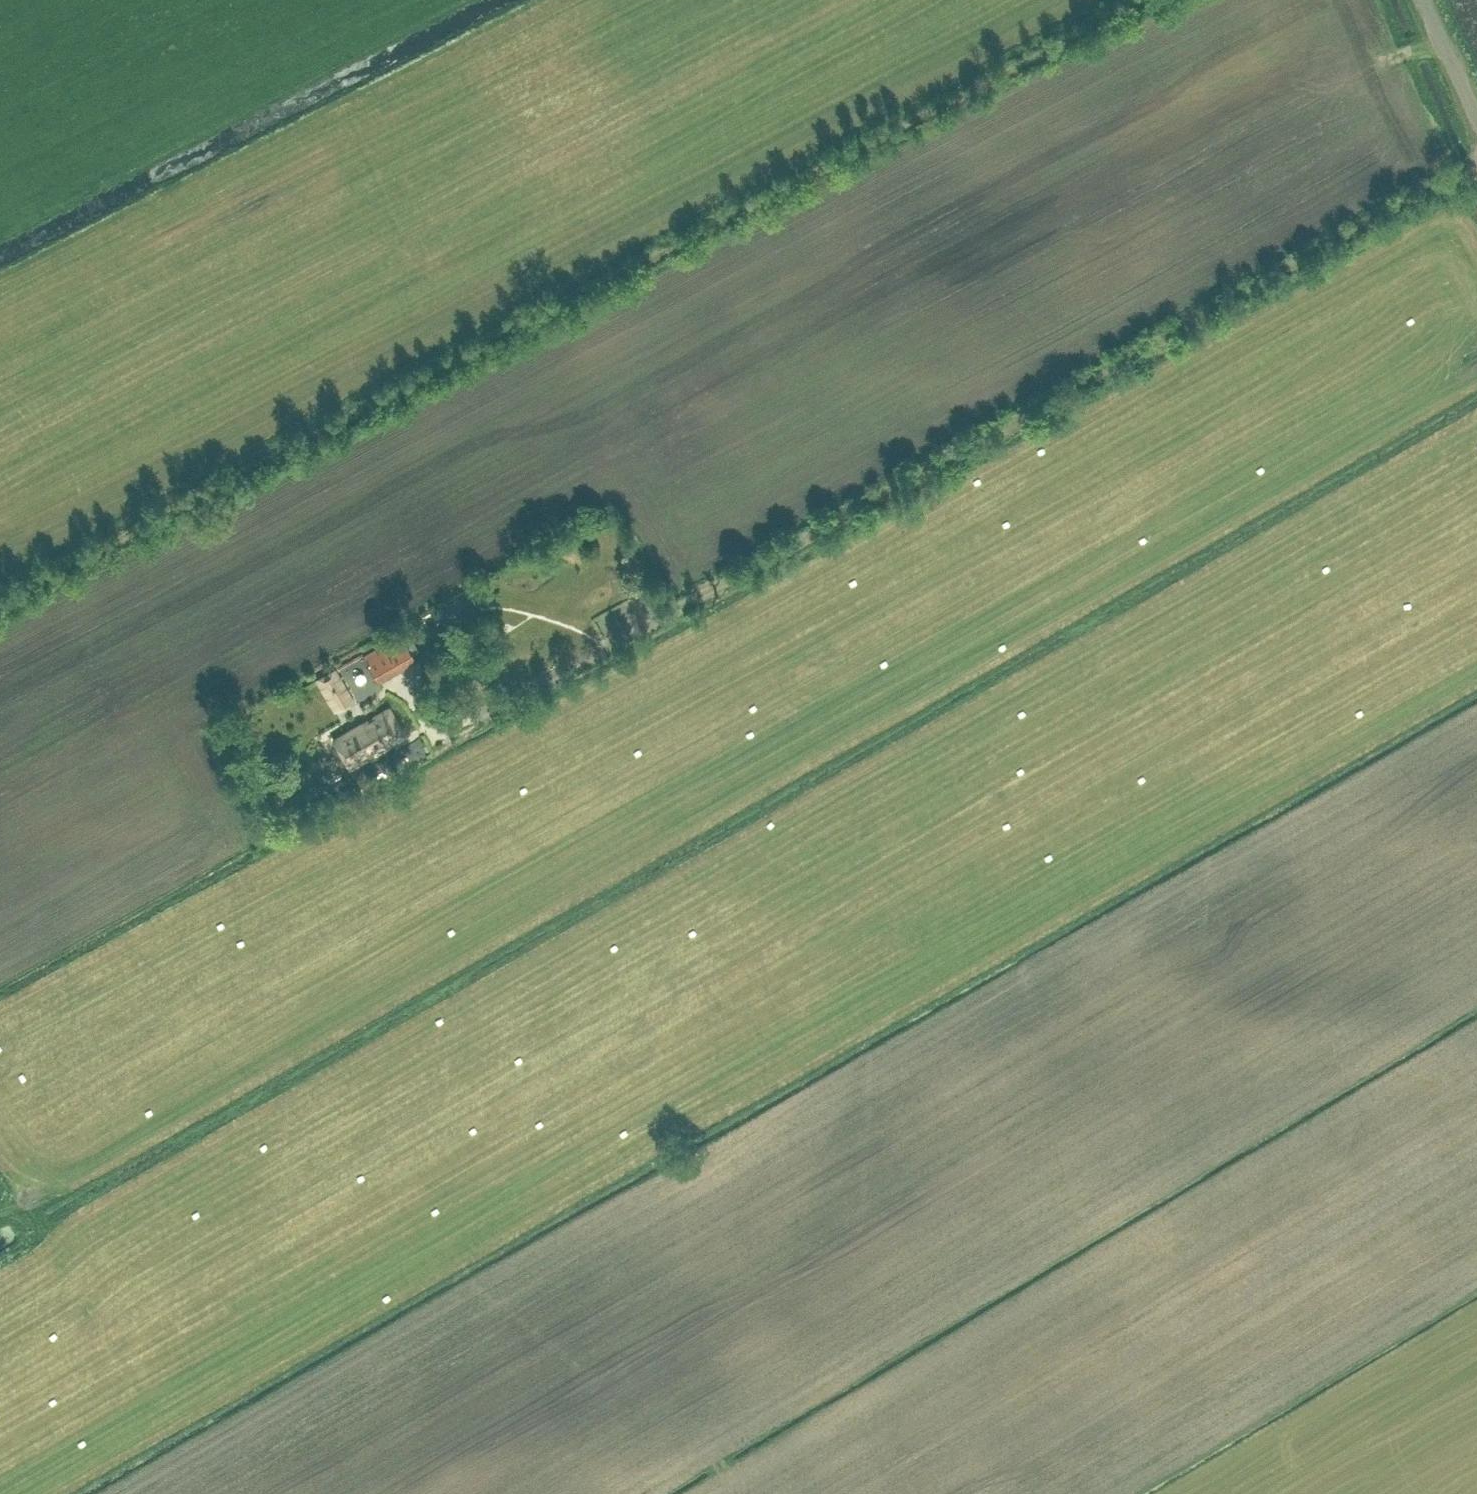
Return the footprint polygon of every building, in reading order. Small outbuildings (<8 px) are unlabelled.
[(448,607),(426,618),(430,627),(452,615),(448,607)] [(399,632),(362,654),(378,682),(415,660),(399,632)] [(333,712),(354,700),(335,667),(314,679),(333,712)] [(332,738),(347,766),(404,735),(388,707),(332,738)]
